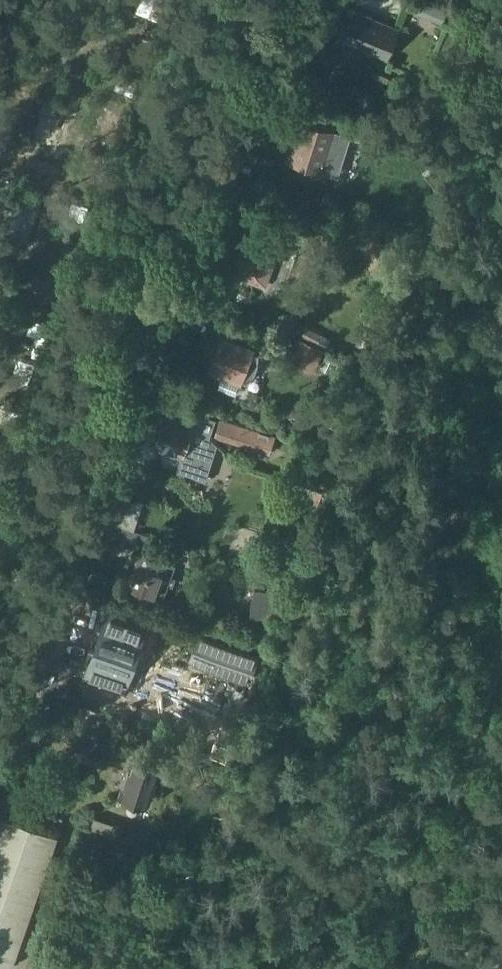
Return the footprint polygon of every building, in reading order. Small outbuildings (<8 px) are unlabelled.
[(442,0),(413,0),(409,8),(443,21),(450,3),(442,0)] [(356,10),(344,39),(389,58),(401,28),(356,10)] [(345,134),(304,121),(291,161),(325,172),(330,158),(336,160),(340,146),(341,147),(345,134)] [(382,230),(358,238),(369,270),(393,262),(382,230)] [(238,270),(239,271),(237,275),(258,282),(259,278),(260,278),(272,246),(270,246),(271,242),(252,235),(251,239),(249,239),(238,270)] [(211,370),(244,383),(256,351),(224,338),(211,370)] [(325,350),(299,338),(289,358),(315,370),(325,350)] [(177,469),(198,475),(198,476),(207,479),(217,448),(208,445),(217,418),(195,410),(191,421),(167,413),(155,448),(181,457),(177,469)] [(221,419),(216,435),(271,452),(276,436),(221,419)] [(170,561),(143,551),(130,585),(157,595),(170,561)] [(110,607),(89,672),(128,685),(149,620),(110,607)] [(97,743),(101,730),(65,719),(60,732),(97,743)] [(128,786),(131,787),(129,795),(151,803),(163,768),(140,760),(137,768),(135,767),(128,786)] [(0,842),(0,967),(8,968),(20,968),(62,838),(7,821),(0,842)]
